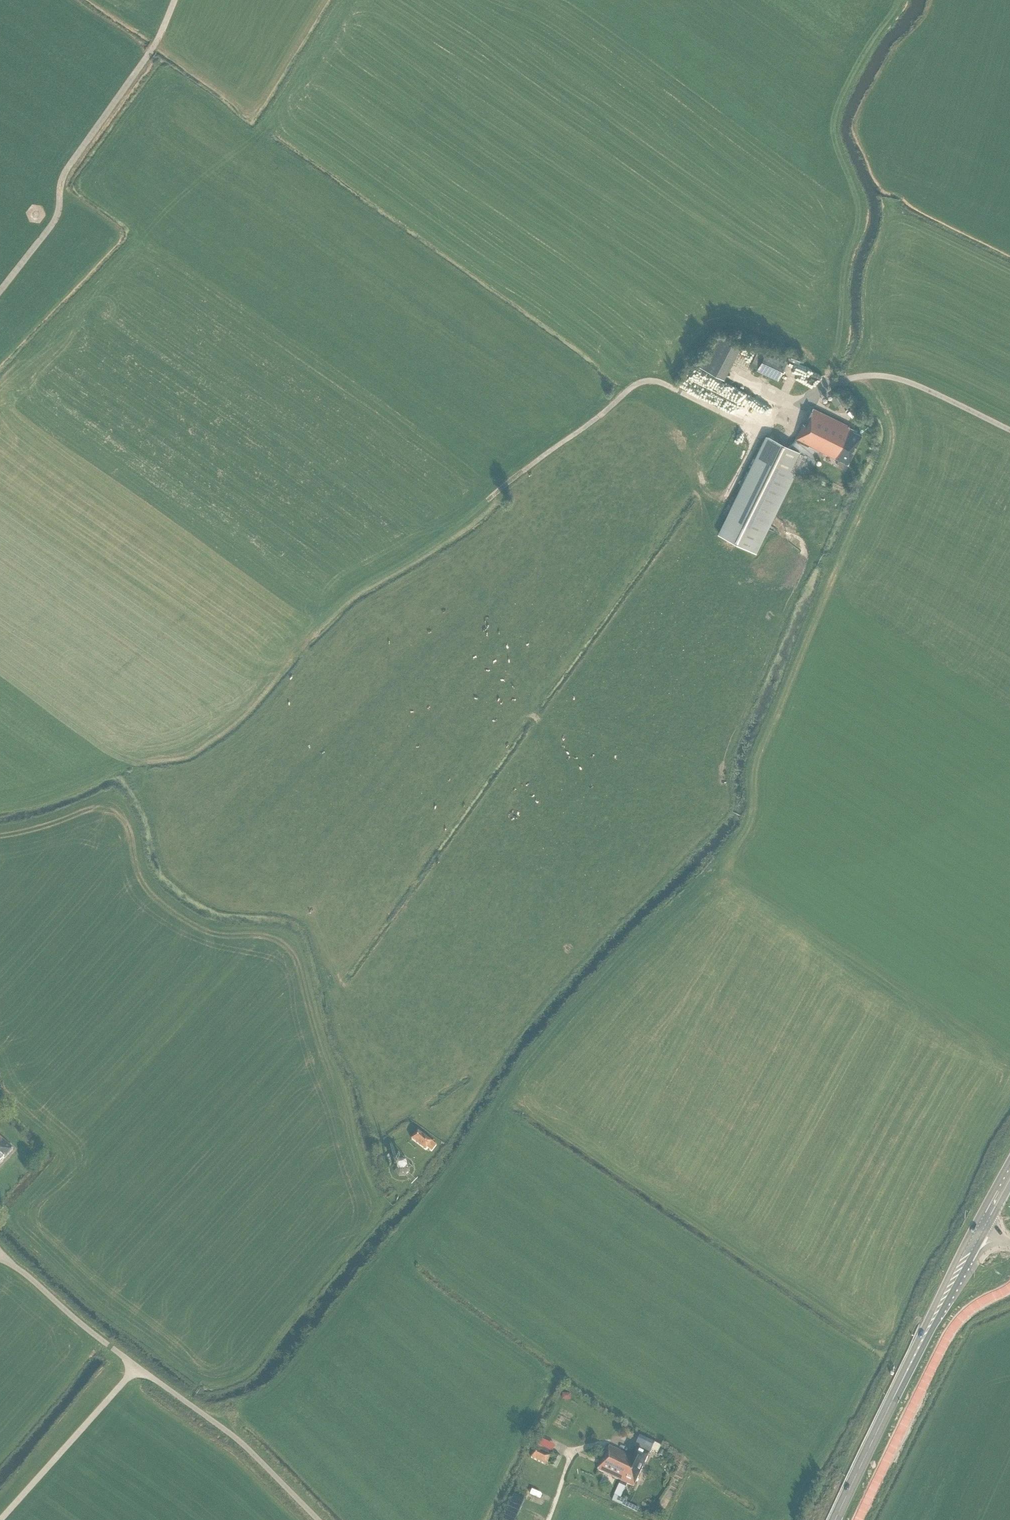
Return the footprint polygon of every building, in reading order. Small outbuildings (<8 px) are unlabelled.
[(702,368),(724,379),(742,344),(720,333),(702,368)] [(767,347),(757,369),(779,380),(790,358),(767,347)] [(831,397),(837,403),(845,396),(839,389),(831,397)] [(848,464),(862,435),(853,431),(854,429),(849,427),(850,426),(814,408),(806,425),(803,424),(796,441),(788,447),(767,436),(721,531),(757,548),(795,470),(799,472),(800,469),(807,472),(809,469),(811,470),(817,457),(822,459),(826,453),(848,464)] [(412,1139),(426,1150),(427,1148),(431,1152),(436,1145),(418,1131),(412,1139)] [(3,1160),(13,1148),(0,1137),(0,1164),(3,1160)] [(394,1171),(398,1175),(404,1176),(409,1172),(409,1166),(405,1162),(400,1161),(395,1165),(394,1171)] [(625,1453),(623,1459),(630,1463),(628,1467),(631,1468),(630,1470),(639,1475),(650,1454),(655,1443),(640,1435),(634,1446),(636,1447),(631,1456),(625,1453)] [(552,1452),(537,1445),(531,1458),(546,1465),(552,1452)] [(598,1469),(621,1480),(621,1481),(628,1467),(630,1463),(623,1459),(625,1453),(610,1446),(607,1453),(606,1453),(598,1469)] [(561,1458),(555,1454),(550,1464),(556,1468),(561,1458)] [(628,1467),(621,1481),(621,1480),(614,1494),(615,1495),(612,1500),(637,1512),(639,1508),(625,1501),(625,1500),(620,1497),(627,1483),(634,1486),(639,1475),(630,1470),(631,1468),(628,1467)] [(524,1498),(529,1487),(519,1482),(514,1494),(524,1498)] [(659,1517),(663,1510),(654,1505),(651,1512),(659,1517)]
